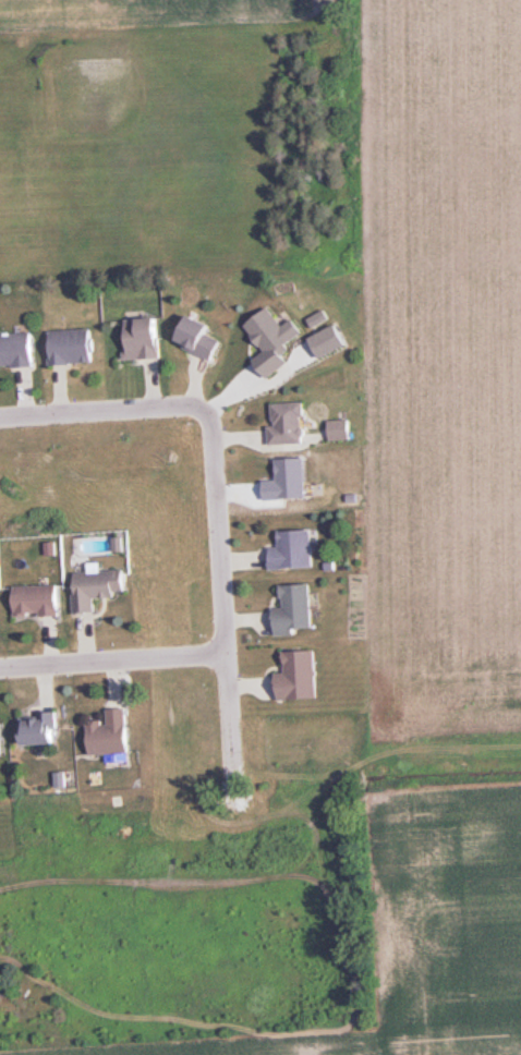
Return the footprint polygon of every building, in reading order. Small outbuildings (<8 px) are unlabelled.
[(224,340),(213,336),(217,323),(188,313),(176,345),(217,359),(224,340)] [(163,317),(127,318),(128,360),(164,359),(163,317)] [(52,329),(52,363),(95,363),(95,329),(52,329)] [(36,331),(0,331),(0,366),(36,366),(36,331)] [(274,443),(307,443),(307,402),(273,403),(274,443)] [(353,420),(332,420),(332,439),(353,439),(353,420)] [(272,547),(272,568),(316,567),(315,529),(282,529),(282,546),(272,547)] [(128,595),(128,571),(76,571),(76,612),(98,612),(98,595),(128,595)] [(314,583),(285,584),(286,608),(275,608),(276,633),(315,632),(314,583)] [(15,585),(15,615),(62,615),(62,585),(15,585)] [(320,649),(287,650),(288,672),(280,672),(280,699),(321,698),(320,649)] [(91,753),(132,752),(131,706),(107,707),(107,721),(90,722),(91,753)] [(59,743),(59,717),(23,717),(23,743),(59,743)]
